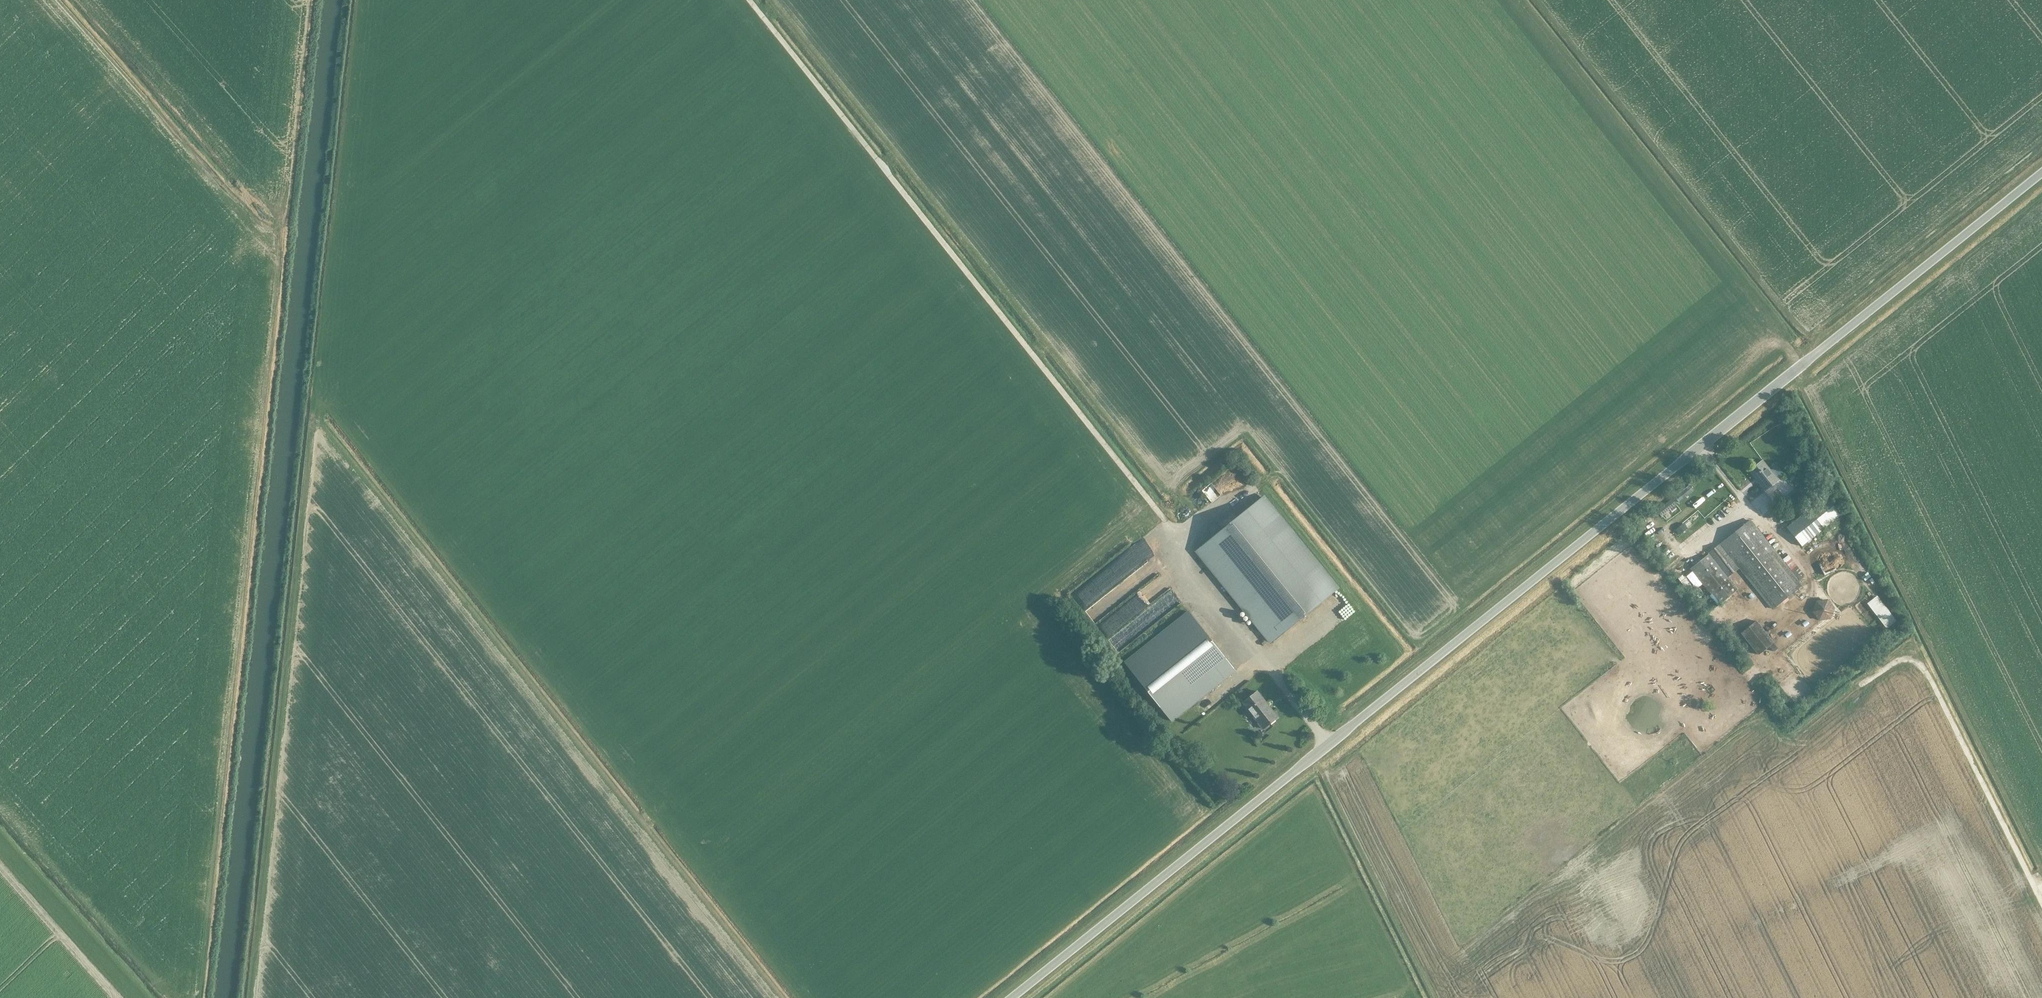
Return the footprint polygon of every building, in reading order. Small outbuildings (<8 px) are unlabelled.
[(1765,492),(1778,480),(1762,460),(1748,471),(1765,492)] [(1268,645),(1339,588),(1265,495),(1194,552),(1268,645)] [(1841,515),(1826,496),(1786,528),(1802,546),(1841,515)] [(1771,609),(1802,585),(1750,521),(1720,545),(1708,554),(1690,568),(1719,604),(1737,590),(1742,586),(1732,574),(1739,568),(1771,609)] [(1832,570),(1836,575),(1842,570),(1839,565),(1832,570)] [(1604,595),(1624,620),(1650,599),(1630,574),(1604,595)] [(1163,581),(1157,586),(1163,593),(1169,589),(1163,581)] [(1222,593),(1218,597),(1227,606),(1232,602),(1222,593)] [(1153,603),(1148,594),(1138,601),(1143,609),(1153,603)] [(1188,612),(1125,662),(1172,721),(1235,671),(1188,612)] [(1758,655),(1773,643),(1756,621),(1741,633),(1758,655)] [(1263,729),(1278,717),(1257,692),(1242,702),(1263,729)]
